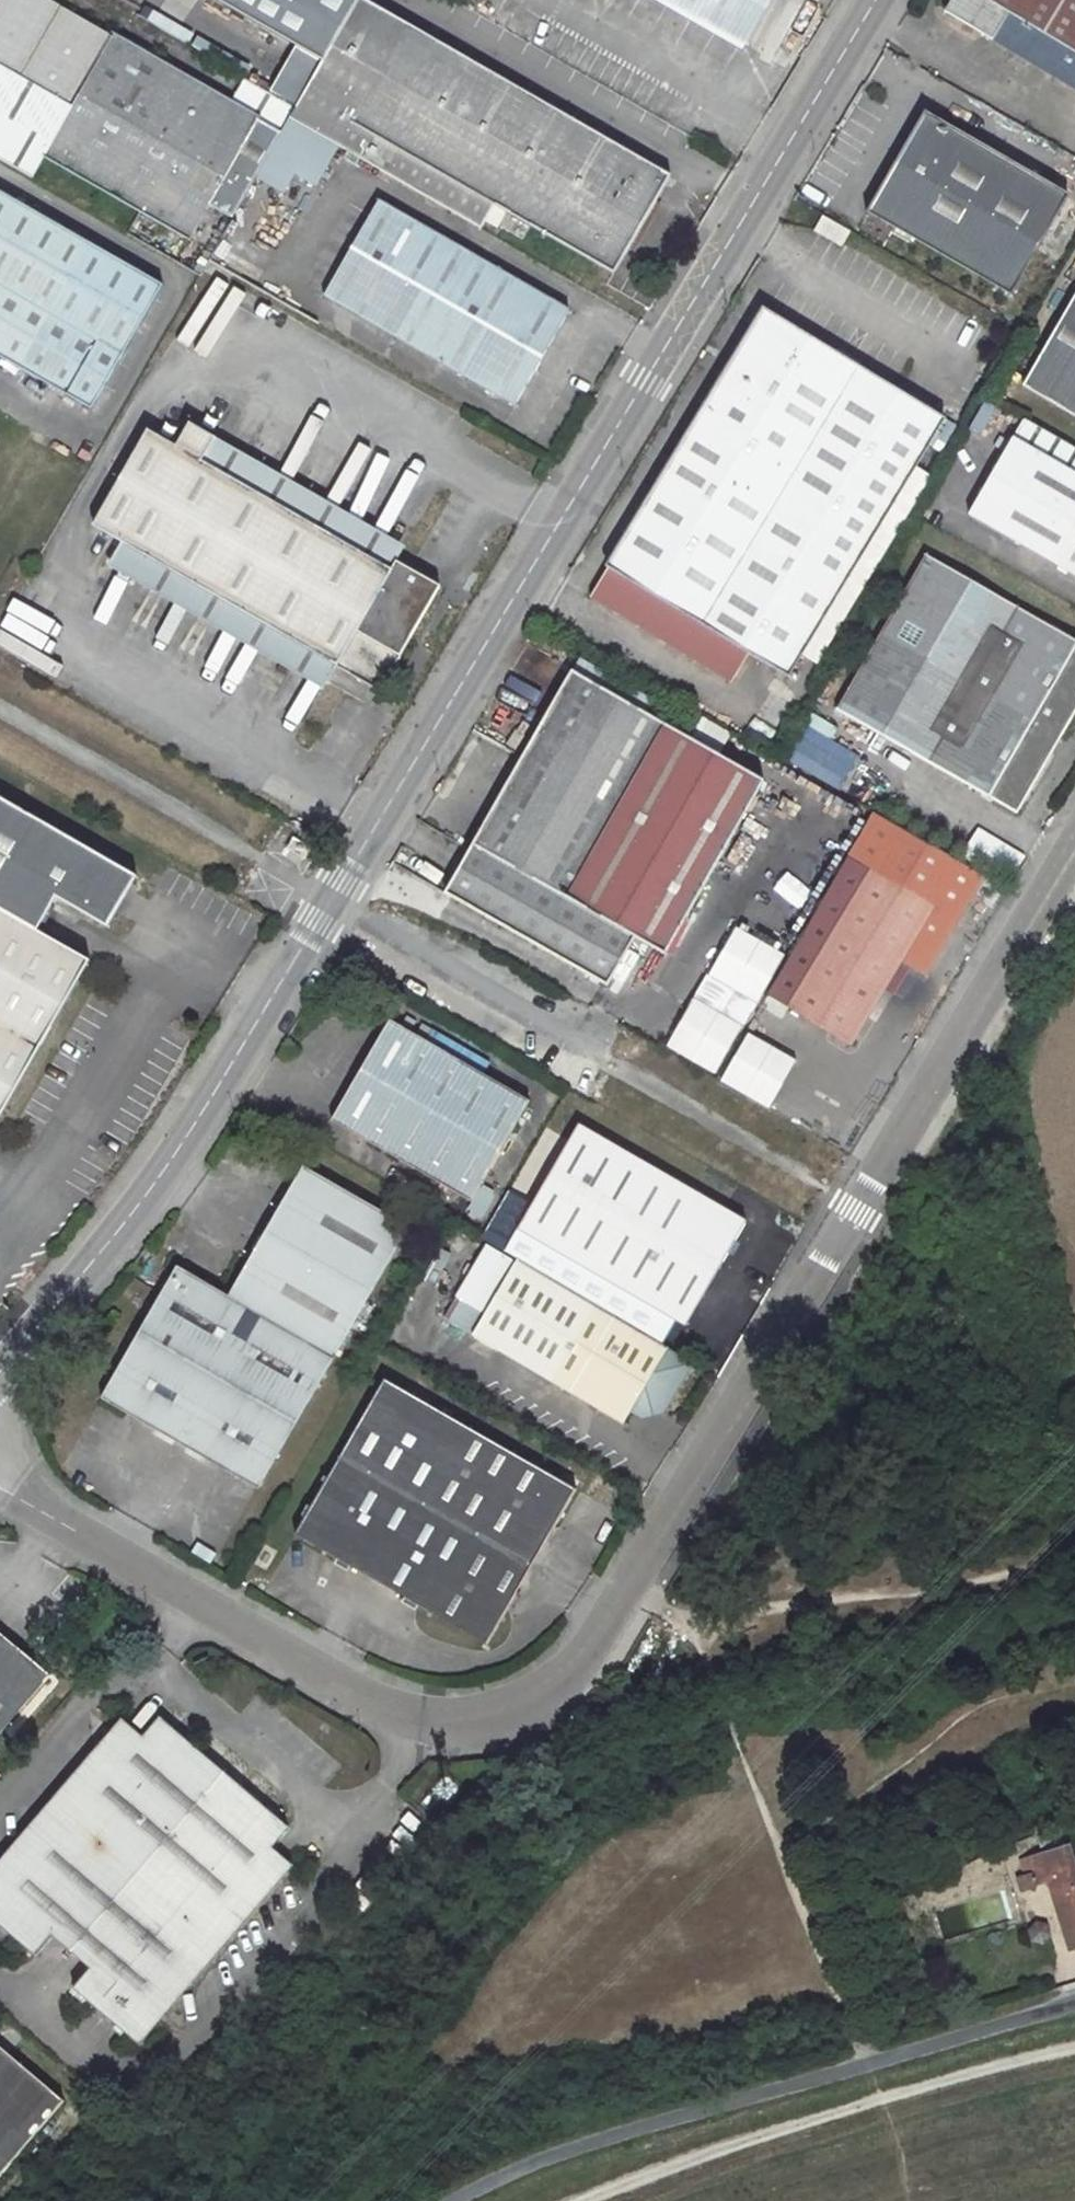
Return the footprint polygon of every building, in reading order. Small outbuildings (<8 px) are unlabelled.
[(190,235),(209,202),(233,216),(280,134),(51,0),(0,0),(0,158),(32,177),(46,153),(190,235)] [(424,61),(437,37),(373,0),(360,0),(350,18),(424,61)] [(744,44),(770,0),(668,0),(744,44)] [(1074,89),(1074,0),(944,0),(1074,89)] [(294,116),(484,228),(497,204),(619,273),(676,176),(437,37),(424,61),(350,18),(294,116)] [(930,108),(872,204),(1017,290),(1074,191),(930,108)] [(94,411),(97,405),(166,286),(0,191),(0,356),(94,411)] [(326,292),(516,404),(572,309),(382,197),(326,292)] [(815,224),(846,242),(854,229),(823,211),(815,224)] [(949,415),(752,297),(595,561),(578,590),(724,676),(741,647),(781,671),(920,433),(934,440),(949,415)] [(1074,415),(1074,299),(1023,386),(1074,415)] [(1021,419),(1010,437),(1067,469),(1074,456),(1074,450),(1021,419)] [(175,443),(148,428),(95,521),(123,537),(340,661),(383,686),(442,584),(398,558),(393,566),(202,458),(210,442),(215,435),(189,420),(175,443)] [(1010,437),(966,514),(1074,576),(1074,456),(1067,469),(1010,437)] [(210,442),(202,458),(393,566),(398,558),(402,552),(210,442)] [(123,537),(112,554),(330,677),(340,661),(123,537)] [(1016,812),(1074,711),(1074,640),(924,554),(834,709),(1016,812)] [(538,672),(558,681),(565,665),(545,656),(538,672)] [(656,698),(583,656),(575,669),(648,711),(656,698)] [(575,669),(448,893),(608,984),(635,937),(665,954),(766,778),(648,711),(575,669)] [(808,711),(787,766),(840,785),(851,756),(833,749),(843,724),(808,711)] [(935,905),(872,870),(789,1008),(852,1043),(935,905)] [(0,904),(0,1115),(91,957),(0,904)] [(731,925),(704,976),(754,1003),(782,952),(731,925)] [(685,998),(663,1050),(716,1073),(738,1020),(685,998)] [(392,1018),(336,1115),(475,1196),(531,1096),(392,1018)] [(770,1107),(792,1054),(739,1032),(717,1084),(770,1107)] [(749,1217),(581,1121),(520,1223),(688,1321),(749,1217)] [(304,1165),(229,1295),(176,1264),(99,1394),(254,1486),(407,1228),(304,1165)] [(595,1298),(516,1254),(485,1308),(455,1291),(443,1312),(551,1374),(551,1373),(595,1298)] [(633,1404),(669,1342),(595,1298),(551,1373),(551,1374),(625,1418),(633,1404)] [(693,1356),(669,1342),(633,1404),(645,1411),(664,1406),(693,1356)] [(384,1379),(294,1534),(487,1645),(576,1489),(384,1379)] [(56,1667),(0,1621),(0,1732),(56,1667)] [(138,1637),(124,1631),(115,1641),(126,1652),(138,1637)] [(89,1969),(73,1986),(137,2044),(293,1868),(272,1849),(289,1830),(159,1716),(142,1737),(122,1718),(0,1860),(0,1925),(32,1953),(49,1933),(89,1969)] [(1048,1902),(1063,1944),(1074,1941),(1074,1892),(1048,1902)] [(0,2044),(0,2173),(64,2099),(0,2044)]
